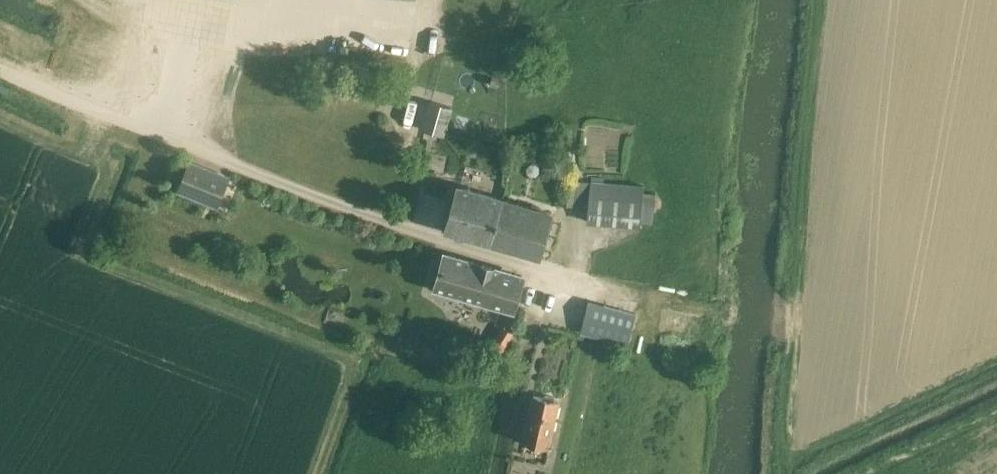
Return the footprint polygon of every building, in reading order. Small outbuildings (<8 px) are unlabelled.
[(528,66),(526,54),(510,55),(511,67),(528,66)] [(431,102),(424,129),(432,131),(436,132),(445,135),(453,108),(451,107),(431,102)] [(623,174),(625,157),(607,154),(604,172),(623,174)] [(181,188),(217,203),(226,180),(190,165),(181,188)] [(560,205),(588,208),(587,222),(640,226),(641,222),(652,223),(654,193),(644,192),(646,186),(575,181),(577,165),(564,165),(560,205)] [(448,231),(489,242),(503,200),(461,188),(448,231)] [(503,200),(489,242),(537,256),(549,213),(503,200)] [(446,254),(436,288),(513,310),(523,276),(446,254)] [(580,333),(613,341),(628,345),(636,314),(589,301),(580,333)] [(523,442),(548,448),(559,401),(534,396),(523,442)]
